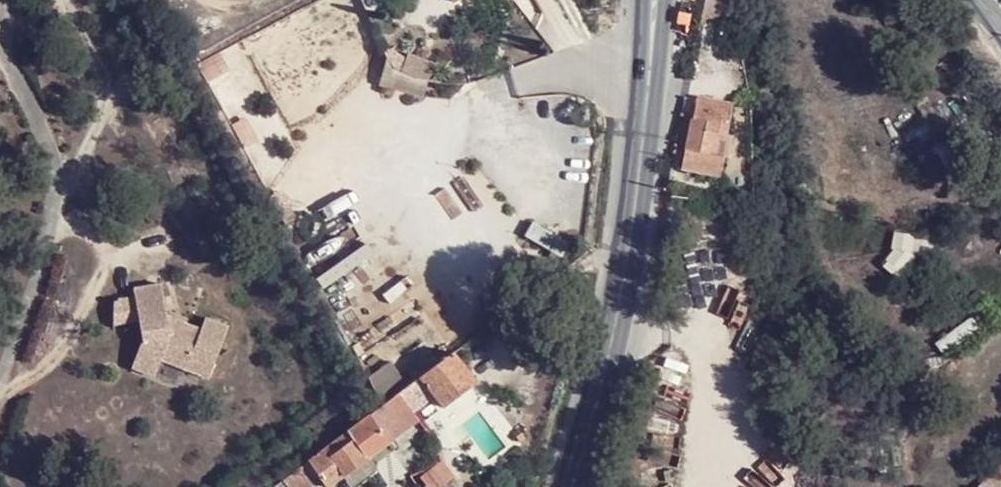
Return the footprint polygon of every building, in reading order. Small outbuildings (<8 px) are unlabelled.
[(424,99),(434,65),(386,51),(376,86),(424,99)] [(714,175),(732,115),(699,104),(681,164),(714,175)] [(553,255),(561,242),(530,225),(523,237),(553,255)] [(910,273),(911,255),(933,256),(933,235),(886,234),(885,272),(910,273)] [(162,289),(132,293),(133,302),(135,342),(126,371),(150,380),(156,365),(201,385),(220,332),(200,326),(195,335),(165,322),(162,289)] [(133,302),(111,304),(108,319),(133,318),(133,302)] [(473,389),(450,356),(417,383),(439,414),(473,389)] [(402,374),(391,357),(370,373),(381,388),(402,374)] [(321,486),(338,486),(342,484),(369,464),(415,431),(393,402),(373,415),(306,465),(321,486)] [(453,479),(439,462),(417,480),(422,486),(443,486),(453,479)] [(342,484),(345,486),(358,486),(375,475),(369,464),(342,484)] [(306,465),(289,477),(296,486),(321,486),(306,465)] [(979,486),(999,486),(1000,486),(1000,465),(979,486)] [(275,486),(296,486),(289,477),(275,486)]
